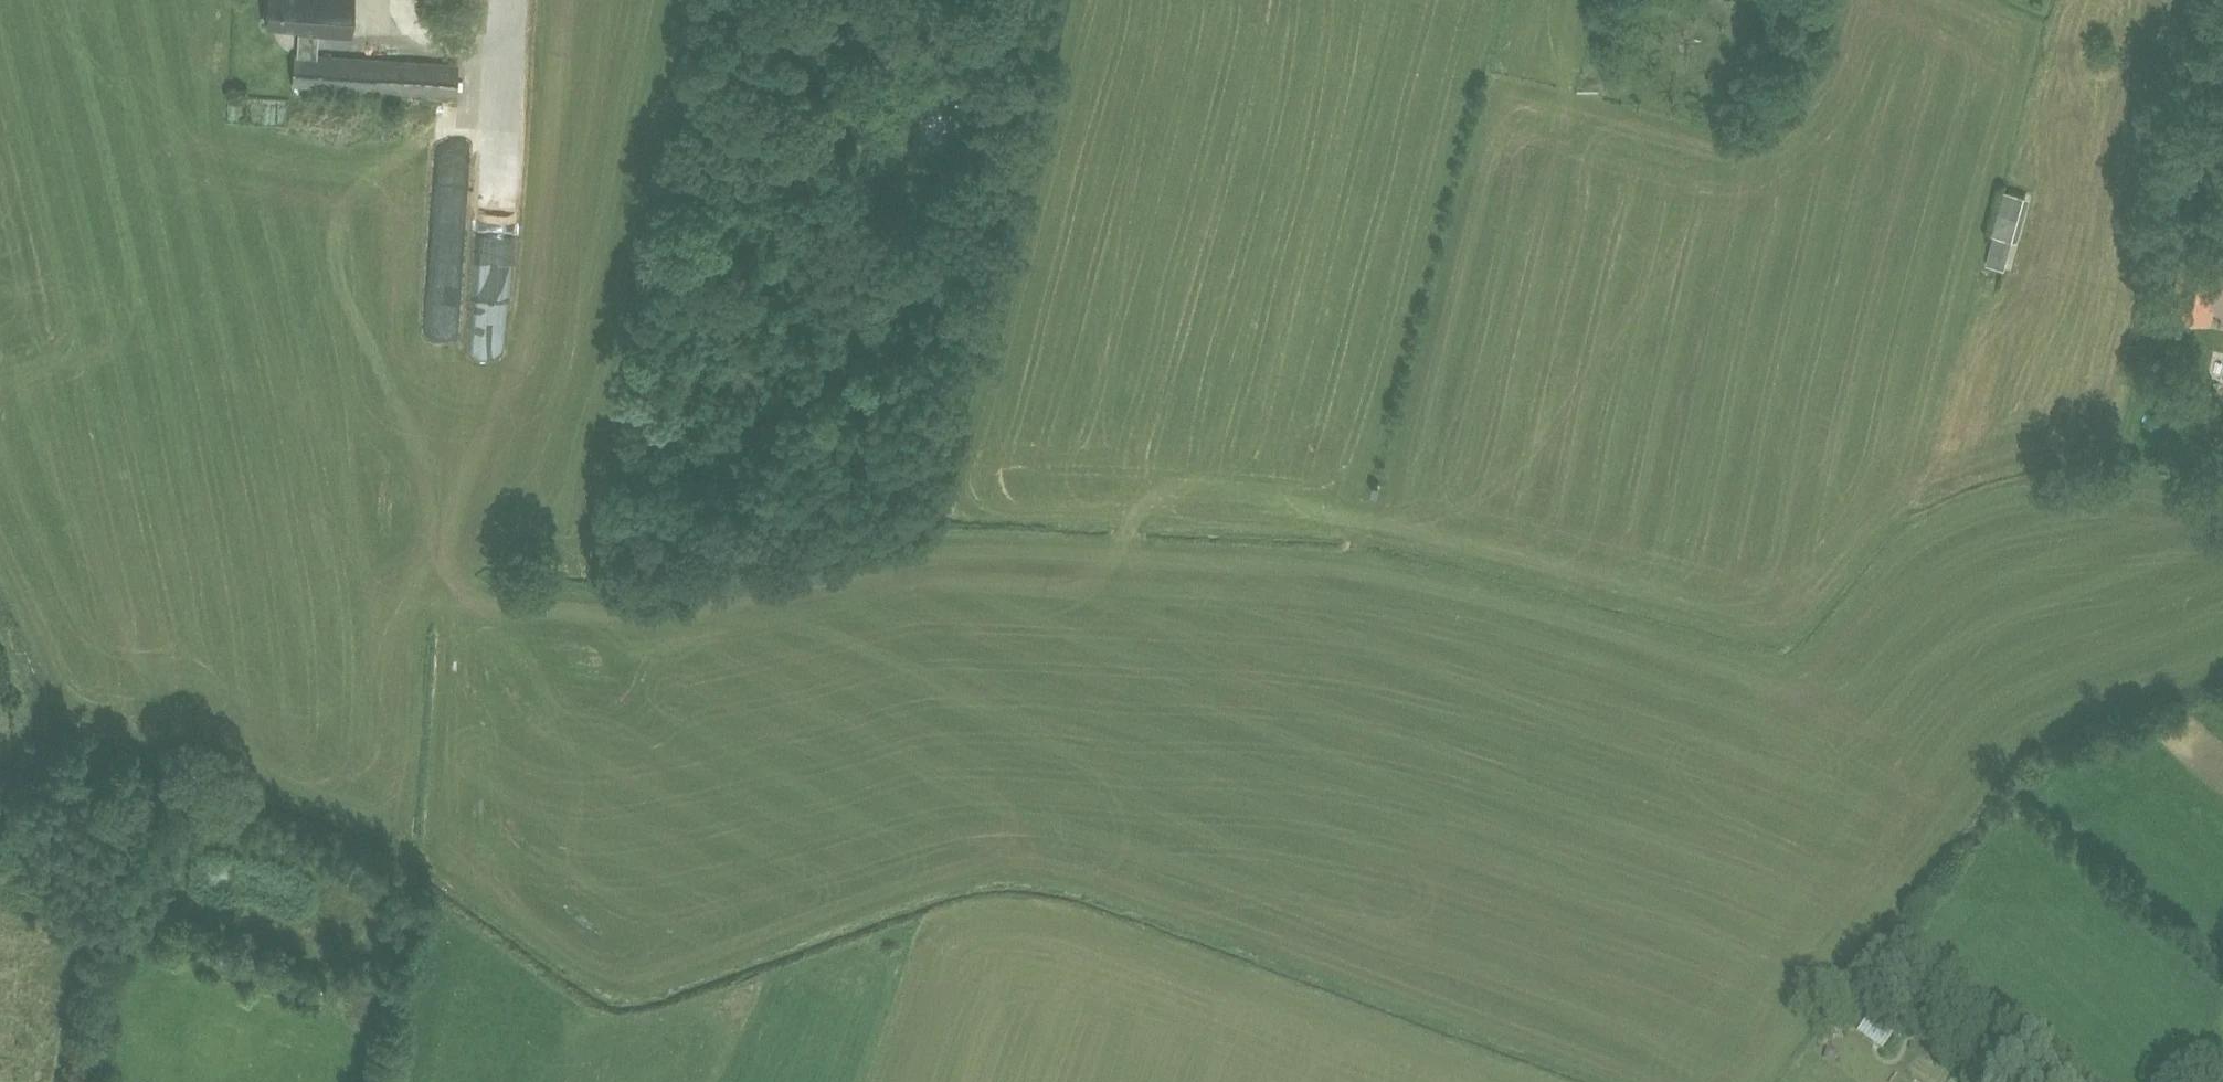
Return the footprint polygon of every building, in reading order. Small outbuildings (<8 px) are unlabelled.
[(459,64),(317,54),(318,33),(352,35),(354,0),(270,0),(268,25),(301,27),(299,53),(296,53),(294,85),(457,96),(459,64)] [(1987,263),(2000,267),(2008,239),(2019,241),(2031,196),(2005,189),(1993,233),(1995,234),(1987,263)] [(2170,314),(2185,317),(2207,322),(2210,307),(2188,303),(2174,299),(2170,314)]
